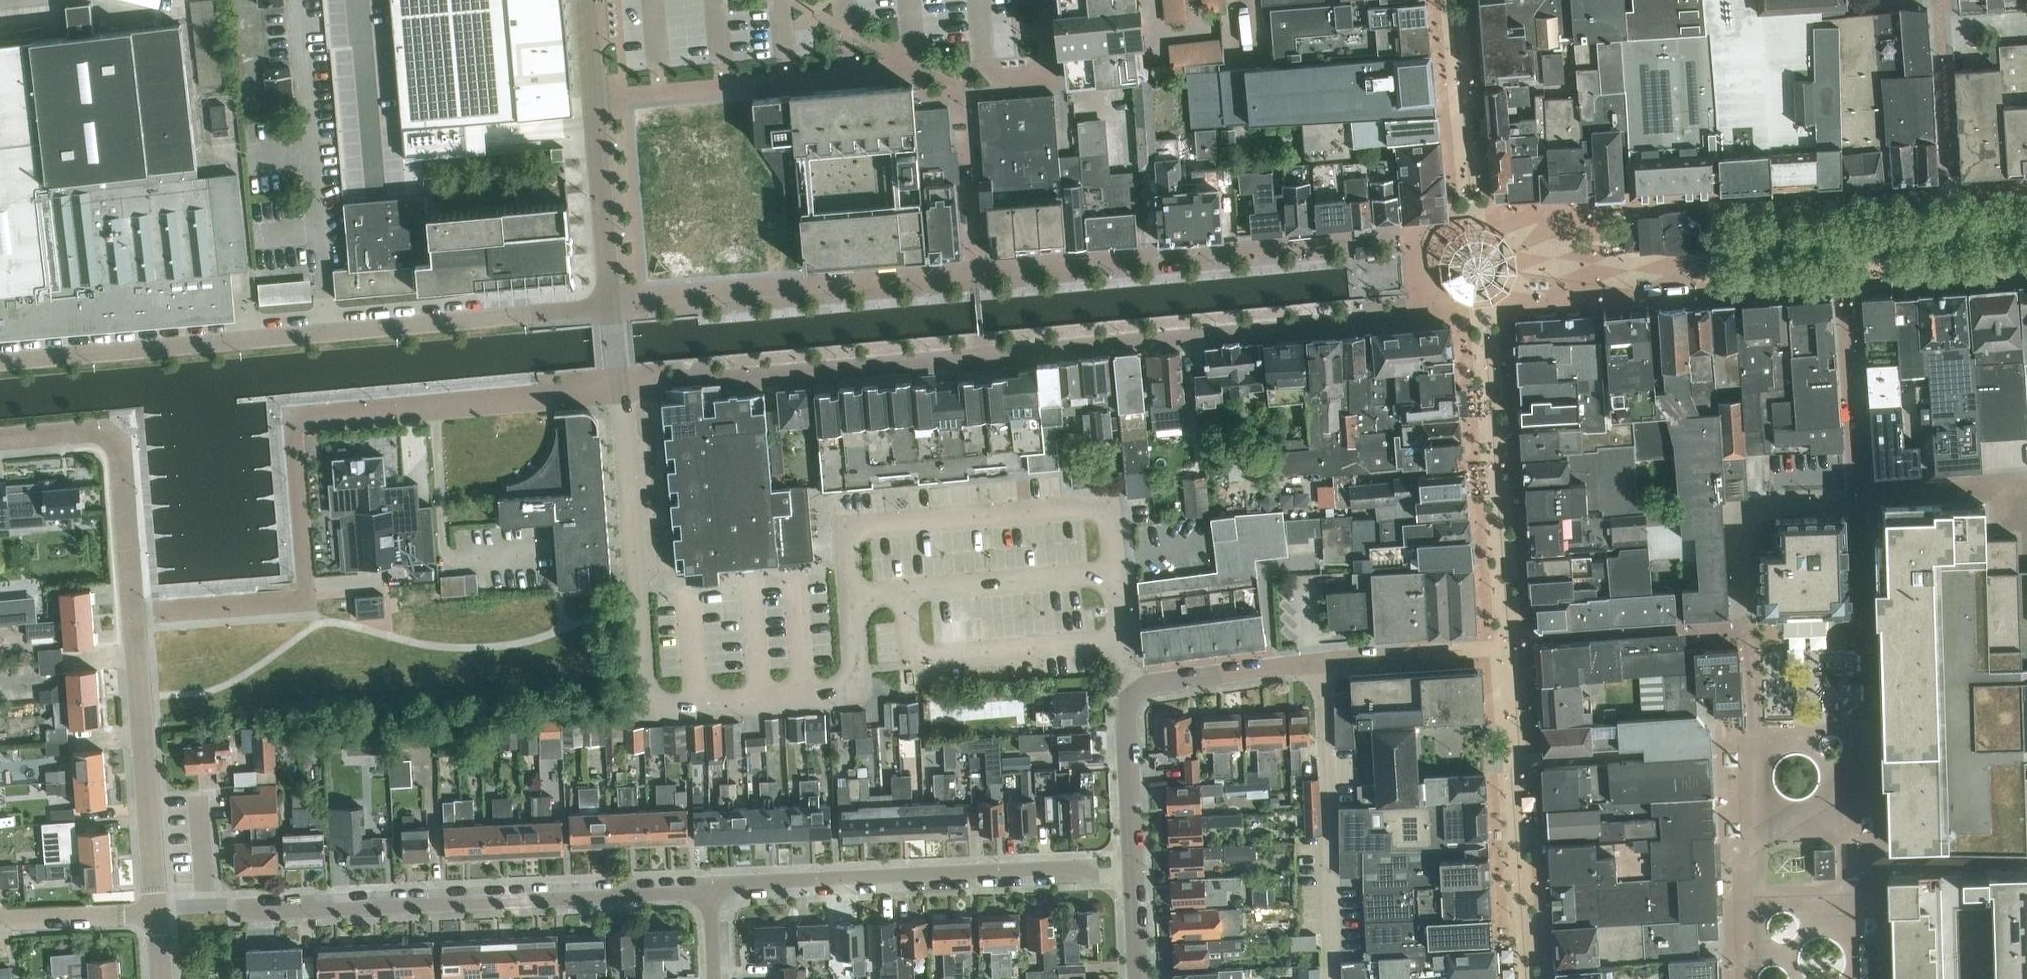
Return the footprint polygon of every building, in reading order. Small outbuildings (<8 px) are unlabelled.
[(191,1),(200,86),(222,83),(213,0),(195,0),(191,1)] [(421,37),(413,38),(413,43),(331,50),(342,180),(338,180),(340,202),(344,202),(426,195),(422,141),(445,139),(445,143),(522,137),(520,116),(574,112),(566,26),(565,15),(563,0),(417,0),(421,37)] [(1060,11),(1056,12),(1060,49),(1064,49),(1067,79),(1092,76),(1092,81),(1139,76),(1135,41),(1142,40),(1139,3),(1121,5),(1121,0),(1059,0),(1060,11)] [(1204,9),(1228,7),(1228,0),(1204,0),(1204,9)] [(1427,20),(1425,0),(1367,5),(1369,21),(1369,23),(1371,25),(1427,20)] [(1625,9),(1624,0),(1478,0),(1479,1),(1480,1),(1480,6),(1479,6),(1479,11),(1487,11),(1488,28),(1480,29),(1481,34),(1482,34),(1482,39),(1481,39),(1482,43),(1483,43),(1483,48),(1482,48),(1482,53),(1483,53),(1484,59),(1483,59),(1483,64),(1485,64),(1485,70),(1484,71),(1484,77),(1543,73),(1544,82),(1564,81),(1562,61),(1562,51),(1561,41),(1573,40),(1573,41),(1620,37),(1620,38),(1627,37),(1625,9)] [(1703,0),(1632,0),(1633,8),(1625,9),(1627,37),(1706,32),(1703,0)] [(1812,18),(1812,6),(1846,4),(1845,0),(1703,0),(1706,32),(1709,32),(1718,188),(1719,188),(1719,191),(1732,190),(1731,187),(1754,185),(1754,189),(1778,187),(1817,185),(1815,119),(1795,120),(1793,67),(1814,66),(1812,18)] [(234,317),(231,269),(248,268),(238,173),(198,177),(182,28),(94,38),(90,1),(67,4),(71,40),(33,45),(0,49),(0,337),(234,317)] [(1430,47),(1427,20),(1371,25),(1369,23),(1369,21),(1353,23),(1351,1),(1307,5),(1270,8),(1274,59),(1339,55),(1430,47)] [(1882,107),(1879,74),(1932,71),(1932,69),(1927,8),(1873,13),(1873,12),(1812,18),(1814,66),(1793,67),(1795,120),(1815,119),(1817,185),(1841,184),(1841,187),(1842,186),(1846,185),(1846,186),(1863,185),(1867,184),(1867,185),(1883,183),(1883,182),(1880,149),(1885,149),(1882,107)] [(1709,32),(1706,32),(1627,37),(1620,38),(1624,90),(1625,130),(1629,191),(1630,191),(1630,192),(1632,192),(1632,191),(1651,190),(1653,190),(1653,192),(1718,188),(1709,32)] [(1598,92),(1624,90),(1620,38),(1620,37),(1573,41),(1573,40),(1561,41),(1562,51),(1562,61),(1575,60),(1578,96),(1544,97),(1546,145),(1547,170),(1538,171),(1540,197),(1540,198),(1586,195),(1586,191),(1595,191),(1591,118),(1596,118),(1594,97),(1598,92)] [(1998,44),(2000,67),(2007,174),(2008,174),(2008,168),(2022,167),(2023,173),(2026,173),(2026,43),(1998,44)] [(1302,62),(1261,66),(1260,56),(1243,58),(1244,67),(1187,72),(1191,125),(1285,120),(1284,104),(1315,102),(1317,119),(1436,112),(1431,52),(1302,63),(1302,62)] [(269,105),(293,103),(290,66),(265,69),(269,105)] [(2000,67),(1954,69),(1959,155),(1960,155),(1960,160),(1961,177),(1962,177),(1962,176),(1967,176),(1967,177),(1968,177),(1968,176),(1974,175),(1974,176),(1975,176),(1975,175),(1980,175),(1980,176),(1981,176),(1981,175),(1987,174),(1987,176),(1987,175),(1987,174),(1993,174),(1993,175),(1994,175),(1994,174),(1999,174),(1999,175),(2000,175),(2000,173),(2006,173),(2006,174),(2007,174),(2000,67)] [(1937,179),(1932,77),(1932,71),(1879,74),(1882,107),(1885,149),(1880,149),(1883,182),(1893,181),(1893,183),(1894,183),(1894,178),(1900,177),(1901,181),(1911,181),(1937,179)] [(1180,175),(1179,156),(1177,137),(1155,138),(1150,79),(1133,80),(1139,167),(1156,167),(1156,175),(1155,175),(1152,178),(1152,189),(1156,192),(1160,241),(1162,241),(1183,239),(1199,238),(1222,236),(1217,167),(1191,169),(1192,174),(1180,175)] [(1536,107),(1535,107),(1535,117),(1506,121),(1505,105),(1530,103),(1528,85),(1520,85),(1520,84),(1485,87),(1487,116),(1488,116),(1490,133),(1489,133),(1492,172),(1493,187),(1495,200),(1507,199),(1505,177),(1512,177),(1511,172),(1510,153),(1535,152),(1536,117),(1536,107)] [(753,98),(757,144),(783,180),(787,219),(788,230),(797,230),(802,229),(806,268),(927,258),(912,85),(753,98)] [(1619,130),(1625,130),(1624,90),(1598,92),(1594,97),(1596,118),(1591,118),(1595,191),(1596,201),(1623,199),(1619,130)] [(1546,145),(1544,97),(1544,93),(1535,94),(1535,107),(1536,107),(1536,117),(1535,152),(1510,153),(1511,172),(1512,177),(1505,177),(1507,199),(1508,199),(1508,200),(1531,199),(1531,198),(1540,197),(1538,171),(1547,170),(1546,145)] [(1054,94),(979,100),(985,178),(979,179),(981,205),(987,205),(991,254),(1066,248),(1054,94)] [(229,133),(225,103),(211,105),(214,135),(229,133)] [(925,185),(931,258),(961,256),(954,182),(952,182),(950,151),(952,151),(948,107),(915,109),(922,185),(925,185)] [(1436,112),(1317,119),(1302,120),(1305,160),(1350,156),(1349,145),(1439,136),(1436,112)] [(675,124),(676,149),(699,148),(697,123),(675,124)] [(1198,154),(1196,130),(1196,127),(1185,128),(1187,155),(1198,154)] [(1234,128),(1222,128),(1223,140),(1235,140),(1234,128)] [(1198,157),(1216,155),(1214,129),(1196,130),(1198,154),(1198,157)] [(1446,216),(1442,171),(1442,172),(1439,140),(1396,145),(1403,220),(1446,216)] [(552,160),(564,159),(563,146),(551,147),(552,160)] [(1080,164),(1079,164),(1081,183),(1086,246),(1138,243),(1132,172),(1109,173),(1108,151),(1079,153),(1080,164)] [(1393,157),(1369,159),(1371,174),(1375,222),(1399,220),(1393,157)] [(1367,175),(1371,174),(1369,159),(1342,163),(1345,191),(1346,199),(1351,198),(1353,224),(1371,223),(1367,175)] [(1311,228),(1309,186),(1308,163),(1283,164),(1283,177),(1284,191),(1285,208),(1287,231),(1311,228)] [(1345,191),(1342,163),(1314,166),(1315,194),(1316,228),(1353,224),(1351,198),(1346,199),(1345,191)] [(1081,183),(1079,164),(1071,165),(1072,183),(1061,184),(1066,248),(1086,246),(1081,183)] [(1285,208),(1284,191),(1283,177),(1283,164),(1271,165),(1271,170),(1259,172),(1258,169),(1239,172),(1240,191),(1260,188),(1262,210),(1250,211),(1252,234),(1281,231),(1280,209),(1285,208)] [(567,230),(570,230),(568,202),(428,214),(426,195),(344,202),(350,267),(334,269),(336,297),(507,282),(508,288),(524,285),(524,284),(537,283),(537,280),(572,277),(567,230)] [(1707,213),(1699,214),(1691,210),(1685,214),(1678,211),(1671,215),(1664,212),(1657,217),(1649,217),(1651,249),(1659,249),(1667,252),(1673,248),(1681,251),(1687,247),(1694,250),(1701,246),(1709,245),(1707,213)] [(317,277),(265,279),(266,300),(318,298),(317,277)] [(2019,287),(2021,314),(2026,314),(2026,287),(2019,287)] [(2019,340),(2015,288),(2013,288),(1969,291),(1974,354),(1979,432),(2002,430),(2002,436),(2014,435),(2015,435),(2026,434),(2026,415),(2023,362),(2021,342),(2019,342),(2019,340)] [(1979,432),(1974,354),(1969,354),(1965,291),(1962,292),(1958,292),(1952,299),(1945,299),(1936,300),(1930,300),(1924,295),(1920,295),(1917,295),(1923,372),(1928,372),(1934,470),(1936,470),(1936,469),(1940,472),(1953,469),(1953,468),(1962,468),(1976,469),(1979,466),(1979,467),(1981,467),(1979,432)] [(1923,372),(1917,295),(1917,294),(1912,294),(1911,292),(1894,293),(1899,374),(1923,372)] [(1901,402),(1893,293),(1861,295),(1869,404),(1901,402)] [(1786,302),(1789,340),(1792,387),(1760,389),(1764,452),(1776,452),(1774,428),(1840,423),(1835,356),(1834,356),(1834,355),(1833,351),(1835,351),(1835,349),(1834,349),(1832,316),(1831,297),(1829,297),(1829,298),(1800,301),(1798,307),(1792,307),(1792,301),(1788,301),(1788,300),(1787,300),(1786,300),(1786,301),(1786,302)] [(1772,365),(1771,341),(1769,309),(1769,301),(1767,301),(1767,302),(1744,304),(1744,303),(1742,303),(1742,316),(1735,316),(1739,372),(1739,380),(1740,380),(1742,400),(1744,428),(1743,428),(1745,453),(1764,452),(1760,389),(1773,388),(1772,368),(1772,365)] [(1789,340),(1786,302),(1786,301),(1770,302),(1770,301),(1769,301),(1769,309),(1771,341),(1772,365),(1772,368),(1773,388),(1792,387),(1789,340)] [(1739,380),(1735,316),(1734,303),(1733,303),(1733,304),(1726,304),(1721,304),(1719,306),(1720,307),(1714,307),(1714,305),(1713,305),(1715,348),(1714,352),(1716,382),(1739,380)] [(1716,382),(1714,352),(1715,348),(1713,305),(1712,306),(1712,305),(1709,305),(1709,306),(1708,306),(1708,305),(1707,305),(1707,308),(1702,308),(1702,309),(1696,310),(1695,307),(1688,307),(1686,307),(1692,394),(1700,412),(1718,411),(1717,401),(1717,399),(1716,382)] [(1685,307),(1666,309),(1659,309),(1659,316),(1664,385),(1686,413),(1699,412),(1690,392),(1685,307)] [(1729,616),(1723,531),(1721,499),(1725,499),(1724,498),(1748,497),(1745,453),(1722,454),(1719,411),(1718,411),(1700,412),(1699,412),(1686,413),(1664,385),(1654,386),(1648,310),(1639,311),(1640,322),(1628,323),(1627,319),(1626,319),(1626,323),(1614,324),(1613,313),(1604,314),(1611,418),(1633,416),(1634,421),(1633,421),(1634,443),(1633,443),(1635,458),(1674,455),(1679,507),(1680,522),(1681,534),(1695,534),(1698,587),(1681,588),(1683,619),(1685,619),(1685,617),(1698,616),(1698,618),(1699,618),(1699,616),(1712,615),(1713,617),(1714,617),(1714,615),(1727,614),(1727,616),(1729,616)] [(1593,316),(1577,317),(1556,318),(1557,341),(1588,341),(1588,340),(1600,340),(1598,316),(1593,316)] [(1557,341),(1556,318),(1542,319),(1540,318),(1516,320),(1518,340),(1541,339),(1552,339),(1552,342),(1557,341)] [(1375,332),(1371,333),(1375,372),(1454,365),(1452,347),(1446,348),(1444,327),(1431,328),(1379,333),(1375,333),(1375,332)] [(1365,372),(1364,333),(1340,336),(1341,375),(1365,372)] [(1341,428),(1339,389),(1342,389),(1341,375),(1340,336),(1308,339),(1311,388),(1306,388),(1307,399),(1310,438),(1311,447),(1342,444),(1341,428)] [(1601,357),(1600,340),(1588,340),(1588,341),(1557,341),(1552,342),(1552,339),(1541,339),(1518,340),(1518,357),(1547,356),(1547,359),(1601,357)] [(1306,380),(1303,340),(1263,342),(1269,402),(1307,399),(1306,388),(1305,388),(1304,380),(1306,380)] [(2019,340),(2019,342),(2021,342),(2023,362),(2026,415),(2026,340),(2019,340)] [(1223,392),(1264,388),(1259,343),(1239,345),(1239,342),(1222,344),(1223,347),(1204,349),(1207,374),(1194,375),(1198,405),(1224,402),(1223,392)] [(1187,426),(1179,351),(1146,354),(1153,429),(1187,426)] [(1119,410),(1122,446),(1129,496),(1152,494),(1148,444),(1139,353),(1137,353),(1137,354),(1129,354),(1129,357),(1124,358),(1124,355),(1116,355),(1114,355),(1119,410)] [(1110,356),(1078,359),(1080,393),(1069,394),(1069,404),(1061,404),(1062,414),(1077,413),(1076,410),(1082,410),(1109,408),(1114,408),(1110,356)] [(1602,374),(1601,357),(1547,359),(1547,356),(1518,357),(1518,358),(1518,359),(1520,359),(1521,376),(1519,376),(1519,377),(1520,378),(1557,376),(1602,374)] [(1080,393),(1078,359),(1057,360),(1061,404),(1069,404),(1069,394),(1080,393)] [(1062,414),(1061,404),(1057,360),(1037,362),(1037,368),(1042,422),(1055,421),(1063,420),(1062,414)] [(1456,389),(1454,367),(1454,365),(1375,372),(1368,376),(1348,378),(1348,412),(1372,410),(1372,403),(1401,401),(1413,400),(1413,402),(1435,399),(1434,391),(1456,389)] [(1042,422),(1037,368),(1019,370),(1022,396),(1027,458),(1028,471),(1046,470),(1044,439),(1042,422)] [(1606,429),(1602,374),(1557,376),(1520,378),(1521,421),(1585,418),(1585,426),(1586,430),(1606,429)] [(878,386),(878,382),(838,386),(838,390),(830,391),(830,390),(814,391),(823,489),(873,485),(873,483),(872,475),(878,475),(918,471),(918,481),(969,477),(968,467),(1016,462),(1015,453),(1008,382),(1008,376),(1008,375),(1006,375),(984,377),(983,377),(959,379),(958,379),(936,381),(935,381),(926,382),(912,383),(911,379),(896,381),(896,384),(878,386)] [(719,567),(779,562),(786,561),(814,559),(808,485),(773,488),(764,392),(703,397),(702,384),(672,387),(673,400),(662,401),(677,571),(691,570),(692,583),(720,580),(719,567)] [(780,424),(811,421),(809,388),(780,391),(781,409),(767,410),(769,430),(770,442),(781,441),(780,424)] [(1402,420),(1459,415),(1456,389),(1434,391),(1435,399),(1413,402),(1413,400),(1401,401),(1372,403),(1372,410),(1348,412),(1348,413),(1341,413),(1342,444),(1357,446),(1356,434),(1359,433),(1359,428),(1386,426),(1389,424),(1388,411),(1397,411),(1396,406),(1401,405),(1402,420)] [(1015,396),(1010,397),(1015,459),(1021,459),(1027,458),(1022,396),(1015,396)] [(1744,428),(1742,400),(1718,401),(1717,401),(1718,411),(1719,411),(1722,454),(1745,453),(1743,428),(1744,428)] [(1904,444),(1901,402),(1869,404),(1874,476),(1921,473),(1918,443),(1904,444)] [(600,431),(599,423),(599,419),(597,416),(595,413),(592,411),(589,409),(585,408),(582,408),(566,409),(568,425),(557,426),(557,433),(555,440),(553,447),(551,453),(547,459),(543,465),(538,470),(533,474),(527,478),(521,481),(514,483),(507,485),(508,496),(499,497),(501,525),(554,521),(559,587),(612,582),(600,435),(595,435),(594,431),(600,431)] [(1110,416),(1109,408),(1082,410),(1084,438),(1085,438),(1111,436),(1111,429),(1116,428),(1115,416),(1110,416)] [(1461,439),(1459,419),(1396,423),(1396,430),(1402,430),(1403,443),(1424,441),(1461,439)] [(1204,421),(1205,431),(1217,430),(1216,420),(1204,421)] [(1055,421),(1042,422),(1044,439),(1057,438),(1055,421)] [(1634,443),(1633,421),(1612,423),(1612,429),(1606,429),(1586,430),(1585,426),(1526,429),(1522,429),(1523,452),(1523,454),(1566,451),(1567,452),(1606,449),(1606,444),(1633,443),(1634,443)] [(1840,424),(1840,423),(1774,428),(1776,452),(1810,451),(1842,449),(1842,448),(1841,448),(1840,433),(1835,429),(1835,424),(1840,424)] [(1463,463),(1461,439),(1424,441),(1403,443),(1402,430),(1396,430),(1359,433),(1356,434),(1357,446),(1356,446),(1342,444),(1311,447),(1286,449),(1286,450),(1268,451),(1270,475),(1320,471),(1321,475),(1333,474),(1355,472),(1427,466),(1463,463)] [(1057,438),(1044,439),(1046,470),(1059,469),(1057,438)] [(1087,466),(1085,438),(1084,438),(1068,439),(1070,468),(1087,466)] [(1311,447),(1310,438),(1285,440),(1286,449),(1311,447)] [(1638,504),(1635,458),(1633,443),(1606,444),(1606,449),(1567,452),(1567,457),(1523,459),(1526,515),(1597,510),(1597,511),(1602,511),(1602,516),(1646,512),(1645,504),(1638,504)] [(1263,452),(1232,453),(1233,475),(1264,474),(1263,452)] [(336,484),(331,484),(333,514),(351,512),(355,568),(398,565),(434,562),(430,502),(419,503),(418,485),(383,487),(382,481),(385,481),(383,454),(364,456),(363,455),(353,456),(354,457),(334,458),(336,484)] [(1467,495),(1464,471),(1419,476),(1394,478),(1394,481),(1356,484),(1355,472),(1333,474),(1336,507),(1352,505),(1352,506),(1378,503),(1397,502),(1397,498),(1404,497),(1421,496),(1421,498),(1466,495),(1467,495)] [(1206,515),(1204,476),(1183,478),(1185,516),(1206,515)] [(6,486),(6,481),(0,482),(0,526),(47,523),(47,514),(50,513),(50,517),(62,516),(61,513),(83,512),(82,505),(85,505),(84,492),(81,493),(81,486),(56,488),(55,478),(41,479),(41,484),(6,486)] [(1468,517),(1466,495),(1421,498),(1421,496),(1404,497),(1397,498),(1397,502),(1378,503),(1379,519),(1396,517),(1397,522),(1468,517)] [(1883,552),(1892,846),(2026,848),(2026,568),(2018,569),(2017,535),(1985,536),(1984,504),(1882,507),(1883,552)] [(1326,507),(1326,516),(1334,516),(1334,507),(1326,507)] [(1217,570),(1137,581),(1143,657),(1266,641),(1255,559),(1288,554),(1282,510),(1230,514),(1211,517),(1217,570)] [(1648,543),(1646,525),(1646,512),(1602,516),(1602,511),(1597,511),(1597,510),(1526,515),(1527,523),(1530,524),(1531,532),(1528,533),(1529,551),(1563,549),(1563,546),(1567,546),(1572,549),(1612,546),(1612,545),(1648,543)] [(1473,566),(1471,538),(1381,544),(1375,545),(1374,519),(1352,520),(1352,515),(1334,516),(1326,516),(1285,519),(1287,542),(1308,540),(1308,536),(1322,534),(1324,559),(1354,558),(1370,558),(1370,567),(1453,562),(1453,567),(1473,566)] [(1845,544),(1844,520),(1845,520),(1845,516),(1776,518),(1777,546),(1759,547),(1760,587),(1756,587),(1757,615),(1783,614),(1783,630),(1824,629),(1825,629),(1825,613),(1851,612),(1850,600),(1850,584),(1846,584),(1845,560),(1846,560),(1846,544),(1845,544)] [(1471,538),(1469,517),(1468,517),(1397,522),(1396,517),(1379,519),(1381,544),(1471,538)] [(1698,587),(1695,534),(1681,534),(1680,522),(1646,525),(1648,543),(1648,544),(1619,546),(1618,553),(1591,555),(1592,573),(1531,577),(1532,598),(1574,596),(1575,598),(1587,598),(1587,596),(1587,594),(1651,590),(1651,580),(1681,578),(1681,588),(1698,587)] [(1592,573),(1591,555),(1571,556),(1571,553),(1529,556),(1529,557),(1531,557),(1532,561),(1530,561),(1531,572),(1532,572),(1533,576),(1531,576),(1531,577),(1592,573)] [(1477,630),(1473,567),(1444,567),(1384,570),(1384,579),(1383,580),(1384,598),(1373,599),(1375,639),(1429,636),(1460,636),(1471,636),(1477,630)] [(1384,579),(1384,570),(1365,571),(1366,588),(1362,588),(1362,590),(1329,592),(1331,624),(1329,624),(1329,625),(1352,623),(1352,625),(1355,625),(1355,623),(1368,622),(1369,599),(1373,599),(1384,598),(1383,580),(1384,579)] [(464,574),(441,576),(442,596),(465,594),(464,574)] [(91,589),(61,591),(63,619),(93,617),(91,589)] [(1674,590),(1651,591),(1606,594),(1606,595),(1587,596),(1587,598),(1575,598),(1532,600),(1534,625),(1538,628),(1676,619),(1674,590)] [(357,618),(379,616),(382,616),(385,615),(384,594),(382,594),(382,593),(379,594),(356,596),(357,618)] [(37,621),(35,597),(0,599),(0,623),(37,621)] [(47,620),(34,621),(27,622),(28,637),(58,634),(58,633),(64,633),(65,646),(95,644),(93,617),(63,619),(47,620)] [(1695,671),(1694,650),(1691,650),(1691,651),(1686,651),(1685,633),(1535,643),(1538,682),(1590,679),(1639,675),(1664,673),(1664,674),(1695,671)] [(39,649),(40,661),(63,660),(62,647),(39,649)] [(1694,650),(1695,671),(1696,691),(1696,694),(1700,694),(1700,698),(1709,708),(1713,708),(1713,713),(1742,711),(1738,647),(1703,649),(1703,651),(1695,652),(1694,650)] [(97,669),(67,671),(64,671),(63,660),(40,661),(41,673),(59,672),(60,683),(52,689),(40,690),(40,701),(53,700),(69,699),(99,697),(97,669)] [(1480,714),(1477,670),(1424,673),(1351,677),(1351,695),(1348,695),(1347,691),(1335,692),(1334,692),(1335,747),(1354,747),(1353,723),(1480,716),(1480,714)] [(1694,691),(1696,691),(1695,671),(1664,674),(1666,702),(1667,716),(1696,714),(1696,713),(1695,713),(1694,691)] [(1664,673),(1639,675),(1641,703),(1666,702),(1664,674),(1664,673)] [(1581,680),(1538,682),(1541,722),(1592,719),(1591,696),(1582,697),(1581,680)] [(1087,705),(1089,705),(1088,694),(1086,694),(1086,690),(1052,692),(1053,710),(1036,710),(1037,723),(1053,723),(1053,724),(1063,724),(1063,722),(1088,720),(1087,705)] [(101,725),(99,697),(69,699),(71,727),(101,725)] [(921,725),(920,698),(901,699),(902,726),(921,725)] [(945,721),(944,699),(929,701),(931,722),(945,721)] [(54,711),(53,700),(40,701),(41,712),(54,711)] [(899,727),(898,701),(885,702),(886,728),(899,727)] [(857,736),(855,710),(841,711),(842,737),(857,736)] [(866,710),(855,710),(857,736),(867,736),(866,710)] [(1311,744),(1310,731),(1309,712),(1307,712),(1307,710),(1296,711),(1296,712),(1289,713),(1292,773),(1302,773),(1300,745),(1311,744)] [(1286,745),(1286,731),(1285,713),(1283,713),(1283,711),(1272,712),(1272,714),(1265,714),(1268,774),(1277,774),(1276,746),(1286,745)] [(826,741),(825,713),(806,713),(806,716),(806,740),(806,741),(826,741)] [(1268,774),(1265,714),(1258,714),(1258,713),(1247,713),(1247,715),(1245,715),(1246,747),(1257,747),(1258,775),(1268,774)] [(1243,748),(1242,731),(1241,715),(1239,715),(1239,714),(1228,714),(1228,716),(1221,716),(1224,777),(1233,776),(1232,748),(1243,748)] [(1644,757),(1711,754),(1711,750),(1710,732),(1710,730),(1707,730),(1707,725),(1706,725),(1697,715),(1696,714),(1667,716),(1617,719),(1617,721),(1617,722),(1542,726),(1543,752),(1643,747),(1643,753),(1644,757)] [(1224,777),(1221,716),(1214,717),(1214,715),(1203,716),(1203,717),(1201,717),(1202,750),(1213,749),(1215,777),(1224,777)] [(790,740),(806,740),(806,716),(790,716),(790,740)] [(1191,758),(1190,731),(1189,716),(1164,717),(1164,720),(1162,720),(1164,749),(1165,749),(1165,752),(1179,751),(1180,759),(1185,759),(1186,781),(1199,780),(1198,757),(1191,758)] [(780,741),(778,717),(765,718),(766,734),(767,742),(780,741)] [(723,755),(722,721),(706,722),(707,756),(723,755)] [(742,755),(741,721),(725,722),(727,756),(742,755)] [(562,741),(561,722),(538,723),(539,742),(562,741)] [(705,747),(704,722),(687,723),(688,748),(705,747)] [(688,750),(686,723),(664,725),(665,752),(688,750)] [(538,742),(537,724),(519,725),(520,743),(538,742)] [(619,768),(618,737),(618,724),(605,724),(607,769),(619,768)] [(496,745),(495,725),(483,726),(484,746),(496,745)] [(587,745),(586,725),(563,727),(564,746),(587,745)] [(600,744),(599,725),(586,725),(587,745),(600,744)] [(665,752),(664,725),(644,726),(646,753),(665,752)] [(1416,765),(1415,725),(1371,726),(1375,785),(1358,786),(1358,805),(1369,805),(1418,802),(1416,765)] [(644,750),(643,727),(625,728),(626,751),(644,750)] [(68,739),(67,728),(47,729),(47,741),(68,740),(68,739)] [(518,746),(517,728),(501,729),(502,747),(518,746)] [(256,769),(276,768),(274,732),(254,733),(256,769)] [(450,732),(436,733),(437,753),(451,752),(450,732)] [(1052,732),(1038,733),(1019,734),(1020,750),(1048,749),(1047,743),(1059,742),(1060,758),(1078,757),(1078,755),(1092,754),(1091,734),(1073,735),(1073,732),(1052,733),(1052,732)] [(766,734),(746,735),(747,749),(767,748),(767,742),(766,734)] [(1002,763),(1000,735),(987,736),(989,764),(1002,763)] [(294,746),(297,743),(297,738),(294,736),(289,736),(287,739),(287,743),(290,746),(294,746)] [(955,737),(943,737),(944,768),(956,768),(955,737)] [(70,752),(69,739),(68,739),(68,740),(47,741),(46,741),(47,754),(70,752)] [(305,741),(305,751),(324,750),(323,740),(305,741)] [(217,753),(231,752),(230,741),(202,743),(202,745),(185,747),(186,758),(184,759),(185,766),(187,768),(187,771),(218,769),(217,753)] [(73,752),(74,768),(46,770),(47,782),(105,777),(103,749),(73,752)] [(389,760),(389,753),(373,754),(373,773),(389,773),(389,760)] [(1710,792),(1708,755),(1711,755),(1711,754),(1644,757),(1644,759),(1544,764),(1546,803),(1650,797),(1712,792),(1710,792)] [(1031,768),(1031,756),(1002,757),(1003,770),(1031,768)] [(413,786),(412,759),(389,760),(389,773),(390,787),(413,786)] [(1424,765),(1416,765),(1418,802),(1427,801),(1427,800),(1461,798),(1461,795),(1485,794),(1484,773),(1425,776),(1424,765)] [(0,771),(0,783),(36,780),(35,768),(0,771)] [(1072,831),(1071,792),(1057,792),(1056,768),(1034,769),(1035,794),(1045,793),(1046,817),(1052,817),(1052,832),(1072,831)] [(1036,833),(1034,783),(1034,769),(1023,769),(1024,799),(1008,800),(1010,834),(1036,833)] [(630,844),(627,785),(626,785),(626,770),(617,771),(619,811),(609,811),(611,845),(613,844),(615,846),(622,846),(623,844),(630,844)] [(1082,791),(1071,792),(1072,831),(1092,830),(1092,815),(1095,815),(1092,770),(1081,771),(1082,791)] [(955,803),(954,794),(956,794),(955,772),(944,773),(947,836),(955,836),(955,837),(965,836),(965,835),(969,835),(967,803),(955,803)] [(947,836),(944,773),(934,773),(935,795),(937,795),(937,804),(924,805),(925,834),(929,834),(930,836),(937,835),(939,834),(946,833),(946,836),(947,836)] [(925,834),(924,805),(911,805),(911,796),(912,796),(911,774),(901,775),(904,835),(913,835),(914,836),(921,836),(923,834),(925,834)] [(904,835),(901,775),(892,775),(893,797),(894,797),(895,806),(882,807),(883,836),(886,836),(887,837),(895,837),(896,835),(904,835)] [(883,836),(882,807),(869,807),(868,798),(870,798),(869,776),(859,777),(862,837),(870,837),(871,838),(878,838),(880,836),(883,836)] [(108,805),(105,777),(47,782),(48,794),(76,791),(78,807),(108,805)] [(862,837),(859,777),(848,777),(849,799),(851,799),(851,808),(839,809),(840,841),(844,841),(844,842),(853,841),(853,840),(862,840),(862,837)] [(832,834),(830,803),(819,804),(818,778),(808,779),(811,835),(819,835),(820,836),(828,836),(829,834),(832,834)] [(1320,806),(1319,778),(1304,779),(1305,807),(1320,806)] [(811,835),(808,779),(800,779),(801,792),(805,795),(805,804),(790,805),(791,838),(801,837),(802,835),(811,835)] [(791,838),(790,805),(774,806),(774,797),(777,793),(776,780),(768,781),(771,837),(779,836),(781,838),(791,838)] [(984,833),(986,835),(994,835),(996,832),(1005,832),(1002,780),(992,781),(992,801),(980,802),(981,833),(984,833)] [(771,837),(768,781),(760,781),(761,793),(765,797),(765,806),(750,807),(751,840),(761,839),(762,837),(771,837)] [(751,840),(750,807),(734,808),(734,798),(737,795),(736,782),(728,783),(731,839),(739,838),(741,840),(751,840)] [(669,842),(666,783),(657,784),(658,809),(648,809),(650,843),(652,843),(654,844),(660,844),(662,842),(669,842)] [(689,841),(687,807),(686,789),(676,789),(676,783),(666,783),(669,842),(676,842),(678,843),(684,843),(686,841),(689,841)] [(731,839),(728,783),(720,783),(721,795),(725,799),(725,808),(710,809),(711,842),(721,841),(723,839),(731,839)] [(1206,795),(1223,794),(1222,783),(1186,785),(1186,786),(1167,787),(1167,798),(1166,798),(1167,809),(1168,809),(1168,812),(1201,810),(1200,794),(1206,793),(1206,795)] [(1257,783),(1257,797),(1268,797),(1268,783),(1257,783)] [(650,843),(648,809),(638,810),(637,784),(627,785),(630,844),(637,843),(639,845),(646,845),(647,843),(650,843)] [(1227,793),(1246,792),(1246,784),(1227,785),(1227,793)] [(234,826),(253,825),(253,843),(237,844),(238,870),(277,868),(276,843),(280,843),(277,785),(261,785),(261,793),(232,794),(234,826)] [(611,845),(609,811),(599,811),(598,786),(589,787),(591,845),(598,845),(600,847),(607,846),(609,845),(611,845)] [(591,845),(589,787),(579,787),(580,812),(570,813),(571,846),(574,846),(576,848),(583,848),(584,846),(591,845)] [(711,842),(710,809),(703,809),(703,792),(701,792),(694,793),(693,793),(695,840),(699,840),(701,842),(711,842)] [(1693,875),(1692,835),(1714,834),(1714,832),(1713,832),(1712,811),(1711,796),(1712,796),(1712,794),(1712,792),(1650,797),(1651,812),(1659,812),(1661,836),(1549,842),(1551,878),(1577,877),(1577,882),(1650,877),(1693,875)] [(323,818),(313,815),(312,793),(302,794),(305,866),(325,866),(324,831),(323,818)] [(305,866),(302,794),(292,794),(294,832),(284,833),(285,867),(305,866)] [(551,794),(541,795),(544,854),(551,853),(553,855),(559,855),(561,853),(564,852),(562,819),(552,819),(551,794)] [(544,854),(541,795),(531,795),(533,820),(523,821),(524,854),(526,854),(528,856),(535,856),(537,854),(544,854)] [(505,855),(502,796),(493,797),(494,822),(484,823),(486,856),(488,856),(490,858),(497,858),(498,856),(505,855)] [(524,854),(523,821),(513,821),(512,796),(502,796),(505,855),(512,855),(514,857),(520,856),(522,855),(524,854)] [(466,857),(463,798),(454,799),(455,824),(445,824),(446,858),(449,858),(451,860),(458,859),(459,857),(466,857)] [(486,856),(484,823),(474,823),(473,798),(463,798),(466,857),(473,857),(475,858),(482,858),(483,856),(486,856)] [(1279,798),(1270,798),(1270,808),(1279,808),(1279,798)] [(1485,800),(1485,798),(1443,801),(1418,802),(1369,805),(1358,805),(1340,805),(1340,876),(1358,876),(1358,874),(1363,874),(1362,848),(1425,848),(1487,844),(1486,831),(1483,831),(1482,817),(1486,817),(1485,800)] [(1598,801),(1546,804),(1548,838),(1657,832),(1655,816),(1607,819),(1607,817),(1599,817),(1598,801)] [(1321,834),(1320,806),(1305,807),(1306,834),(1321,834)] [(363,837),(362,817),(362,807),(327,808),(329,847),(348,846),(349,864),(383,863),(382,836),(363,837)] [(75,820),(74,808),(51,809),(52,822),(75,820)] [(1207,826),(1224,825),(1243,824),(1242,813),(1187,816),(1187,817),(1168,818),(1169,829),(1167,829),(1168,840),(1170,840),(1170,843),(1202,841),(1201,825),(1207,825),(1207,826)] [(404,860),(430,859),(429,827),(414,827),(413,814),(403,814),(403,828),(402,828),(404,860)] [(80,832),(81,848),(52,850),(53,862),(112,857),(109,830),(80,832)] [(1717,917),(1714,834),(1692,835),(1693,875),(1650,877),(1650,878),(1551,883),(1553,924),(1651,918),(1651,921),(1695,918),(1697,918),(1698,918),(1717,917)] [(1209,857),(1226,856),(1226,860),(1256,858),(1255,844),(1189,847),(1189,849),(1170,850),(1170,860),(1169,860),(1170,871),(1171,871),(1171,874),(1204,872),(1203,856),(1209,856),(1209,857)] [(1488,856),(1487,844),(1425,848),(1362,848),(1363,874),(1363,890),(1412,885),(1489,881),(1488,856)] [(1834,850),(1814,850),(1815,879),(1835,879),(1834,860),(1834,850)] [(114,885),(112,857),(53,862),(37,863),(38,878),(48,878),(67,877),(67,874),(83,873),(84,887),(114,885)] [(18,885),(16,864),(0,865),(0,886),(18,885)] [(1893,872),(1896,978),(1994,978),(1991,887),(1961,887),(1961,872),(2026,869),(2026,867),(1893,872)] [(1961,872),(1961,887),(1991,887),(1994,978),(2026,978),(2026,869),(1961,872)] [(1229,886),(1244,885),(1243,876),(1191,878),(1191,880),(1171,881),(1172,891),(1170,891),(1171,903),(1173,902),(1173,905),(1230,902),(1229,886)] [(1491,915),(1489,881),(1412,885),(1363,890),(1365,920),(1491,915)] [(1254,889),(1255,906),(1275,905),(1274,888),(1254,889)] [(1212,920),(1229,919),(1228,908),(1192,910),(1192,911),(1173,912),(1173,922),(1172,922),(1172,934),(1174,934),(1174,936),(1206,935),(1206,919),(1212,919),(1212,920)] [(1237,908),(1228,908),(1229,919),(1237,919),(1237,908)] [(1065,914),(1066,924),(1067,961),(1079,960),(1078,939),(1100,939),(1100,937),(1099,937),(1098,910),(1077,911),(1077,914),(1065,914)] [(1275,930),(1291,930),(1290,911),(1274,912),(1275,930)] [(1046,953),(1045,953),(1045,966),(1046,974),(1046,978),(1057,977),(1057,964),(1055,932),(1053,932),(1052,914),(1043,914),(1041,912),(1030,913),(1030,915),(1028,915),(1029,930),(1028,930),(1029,947),(1046,947),(1046,953)] [(1006,916),(999,916),(1002,977),(1011,976),(1010,948),(1020,948),(1019,915),(1017,915),(1017,914),(1005,914),(1006,916)] [(1002,977),(999,916),(992,916),(992,915),(981,915),(981,917),(979,917),(980,950),(991,949),(992,977),(1002,977)] [(1493,949),(1491,915),(1365,920),(1366,951),(1364,950),(1364,951),(1378,957),(1493,949)] [(960,916),(958,918),(952,918),(954,977),(954,978),(966,978),(966,977),(964,977),(963,949),(972,948),(971,916),(960,916)] [(952,918),(945,919),(943,917),(932,918),(933,950),(943,949),(944,978),(942,978),(954,978),(954,977),(952,918)] [(1718,937),(1717,917),(1698,918),(1699,938),(1718,937)] [(899,971),(899,978),(915,978),(913,954),(928,953),(927,920),(923,921),(922,918),(915,919),(915,921),(901,922),(903,954),(898,954),(899,971)] [(1697,918),(1695,918),(1651,921),(1651,918),(1553,924),(1555,965),(1601,962),(1716,956),(1716,955),(1699,956),(1697,918)] [(884,961),(880,967),(881,977),(879,977),(880,978),(898,978),(897,956),(896,956),(894,925),(886,925),(886,922),(883,922),(881,920),(874,920),(872,923),(869,923),(871,957),(886,957),(886,961),(884,961)] [(850,921),(841,922),(841,924),(836,924),(838,958),(853,957),(854,973),(865,973),(863,923),(850,923),(850,921)] [(800,955),(812,954),(829,954),(828,923),(827,923),(827,924),(799,925),(800,955)] [(774,978),(797,978),(797,945),(783,944),(783,926),(756,926),(756,964),(772,963),(774,978)] [(646,930),(647,951),(643,952),(644,978),(677,978),(677,975),(661,976),(660,953),(677,952),(676,929),(646,930)] [(625,975),(636,974),(634,931),(610,933),(612,963),(625,962),(625,975)] [(585,936),(587,978),(597,978),(596,968),(607,967),(605,933),(594,933),(592,936),(585,936)] [(585,936),(578,936),(576,934),(565,935),(567,969),(577,969),(577,978),(587,978),(585,936)] [(1316,934),(1291,935),(1291,950),(1317,949),(1316,934)] [(538,938),(540,978),(549,978),(549,971),(559,970),(557,937),(555,937),(553,935),(546,935),(544,937),(538,938)] [(538,938),(531,938),(529,936),(522,937),(520,938),(518,939),(520,972),(529,972),(530,978),(540,978),(538,938)] [(518,939),(516,939),(514,937),(508,937),(506,939),(499,939),(501,978),(511,978),(511,973),(520,972),(518,939)] [(499,939),(492,940),(490,938),(484,938),(482,940),(480,940),(482,974),(491,973),(491,978),(501,978),(499,939)] [(1193,940),(1193,942),(1174,942),(1175,953),(1173,953),(1174,964),(1175,964),(1176,967),(1208,966),(1213,966),(1214,965),(1215,965),(1216,965),(1217,964),(1218,964),(1219,963),(1220,963),(1220,962),(1221,961),(1222,961),(1222,960),(1222,950),(1230,950),(1244,949),(1243,938),(1230,939),(1193,940)] [(480,940),(478,941),(476,939),(470,939),(468,941),(461,941),(463,978),(472,978),(472,974),(482,974),(480,940)] [(461,941),(454,942),(452,940),(446,940),(444,942),(441,942),(443,978),(463,978),(461,941)] [(413,944),(415,978),(423,978),(423,977),(435,976),(433,943),(431,943),(429,941),(422,941),(420,943),(413,944)] [(413,944),(407,944),(405,942),(398,942),(396,944),(394,944),(396,978),(407,977),(407,978),(415,978),(413,944)] [(394,944),(392,945),(391,943),(384,943),(382,945),(375,945),(377,978),(385,978),(396,978),(394,944)] [(375,945),(368,946),(366,944),(360,944),(358,946),(356,946),(358,978),(377,978),(375,945)] [(356,946),(354,946),(352,945),(346,945),(344,947),(337,947),(338,978),(358,978),(356,946)] [(337,947),(330,947),(328,946),(322,946),(319,948),(317,948),(319,978),(338,978),(337,947)] [(302,947),(275,948),(276,978),(302,977),(304,977),(302,947)] [(247,949),(248,978),(276,978),(275,948),(247,949)] [(1493,949),(1378,957),(1364,951),(1365,962),(1366,978),(1369,978),(1449,974),(1449,975),(1450,978),(1495,978),(1494,972),(1493,949)] [(89,959),(90,962),(86,963),(85,951),(51,954),(53,973),(72,972),(73,976),(90,974),(91,978),(118,978),(118,971),(120,971),(119,960),(117,960),(117,957),(89,959)] [(671,953),(672,973),(682,973),(681,953),(671,953)] [(1716,956),(1601,962),(1600,968),(1556,971),(1556,978),(1716,978),(1716,956)] [(1365,962),(1362,960),(1341,961),(1342,978),(1366,978),(1365,962)] [(1086,963),(1057,964),(1057,977),(1087,976),(1086,963)] [(1045,966),(1022,967),(1023,975),(1046,974),(1045,966)] [(10,967),(0,968),(0,978),(11,978),(10,967)] [(797,978),(807,978),(806,967),(797,967),(797,978)] [(1319,967),(1301,967),(1300,978),(1319,978),(1319,967)] [(1242,969),(1174,972),(1174,978),(1243,978),(1242,969)]
